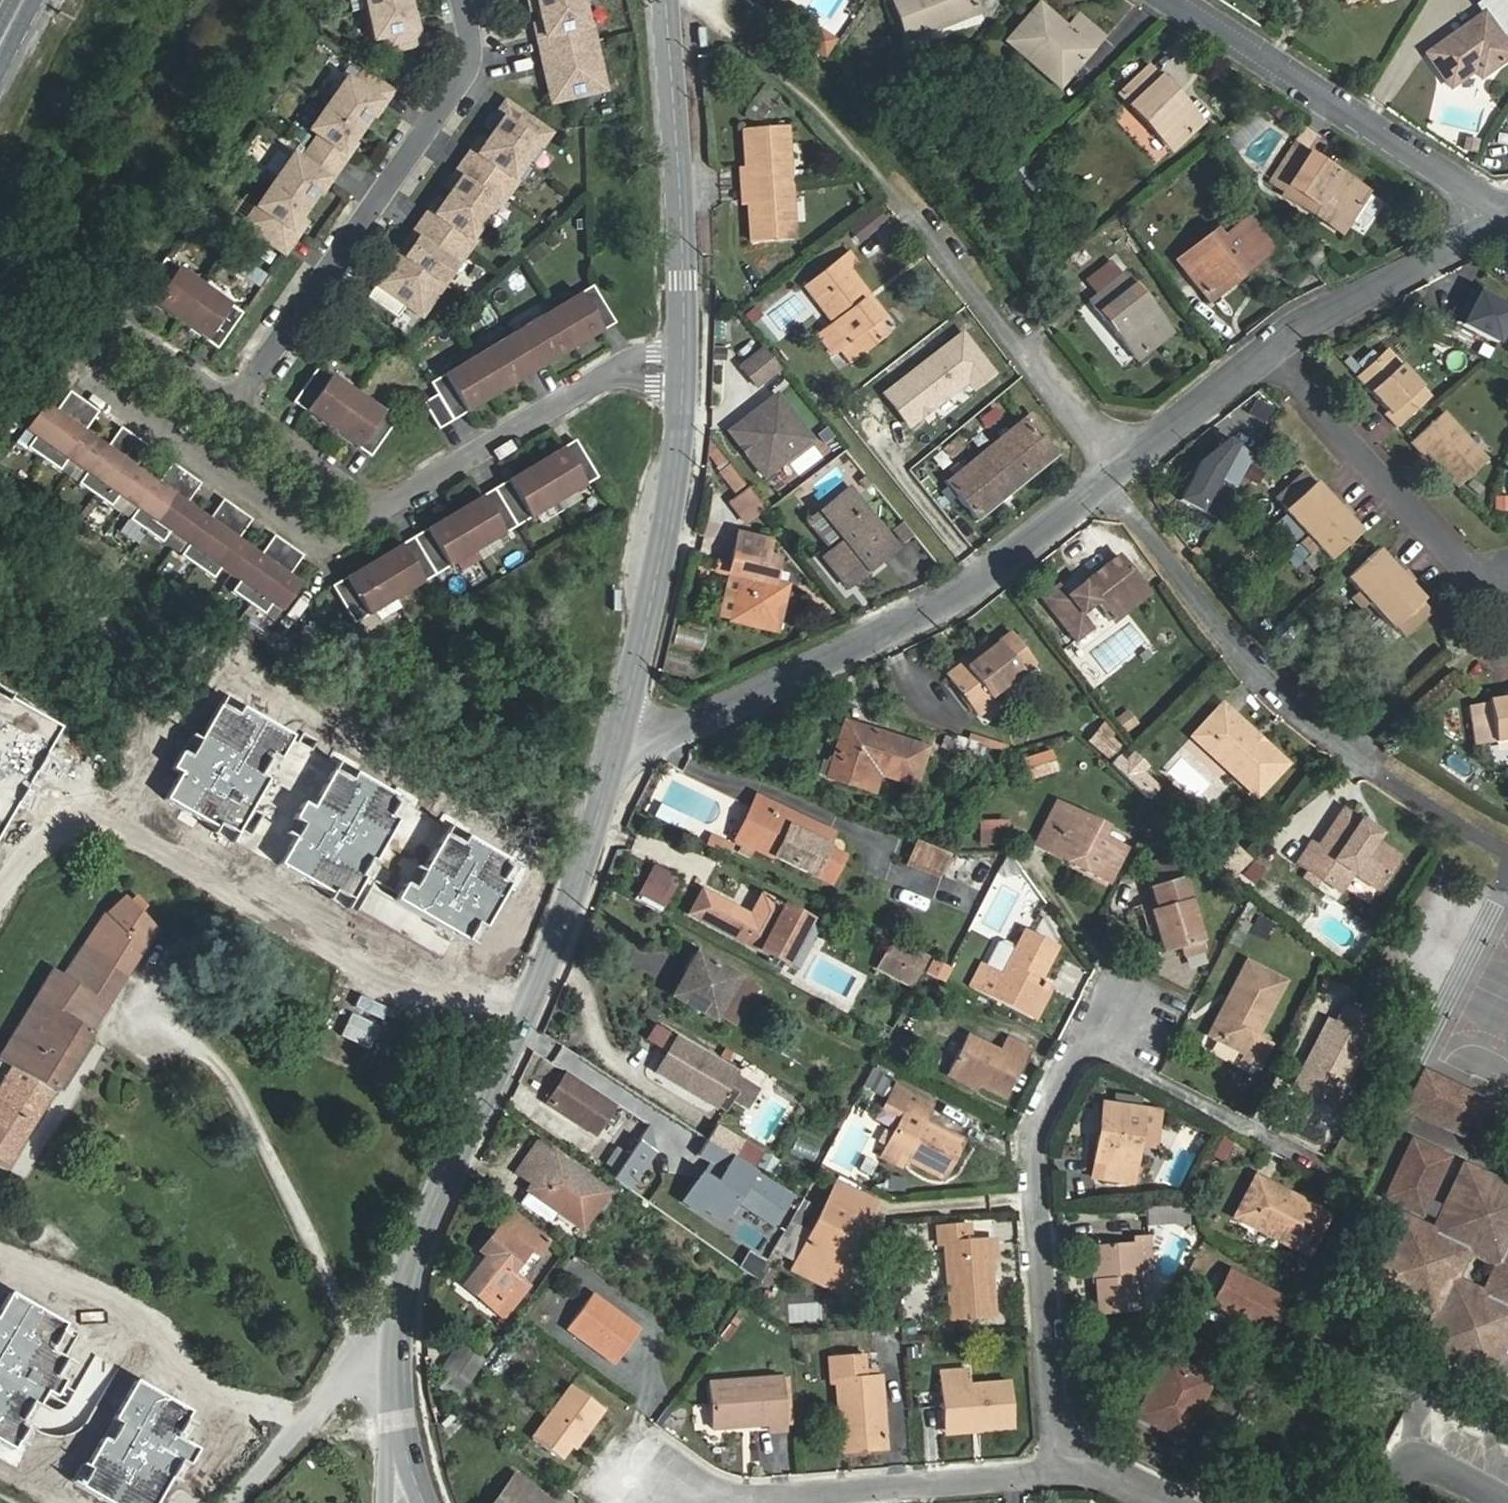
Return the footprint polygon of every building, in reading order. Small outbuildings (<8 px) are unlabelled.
[(420,45),(409,0),(362,0),(372,41),(382,39),(385,53),(420,45)] [(602,81),(588,23),(584,24),(578,0),(533,0),(541,34),(534,36),(541,66),(548,65),(551,78),(548,79),(553,99),(583,92),(582,86),(602,81)] [(782,3),(778,0),(764,0),(760,5),(773,15),(782,3)] [(908,40),(978,13),(973,0),(894,0),(908,40)] [(1427,53),(1451,87),(1475,71),(1481,78),(1507,59),(1507,4),(1505,0),(1486,0),(1479,5),(1484,12),(1427,53)] [(1040,3),(1008,41),(1034,64),(1044,53),(1070,76),(1104,36),(1080,14),(1068,27),(1040,3)] [(837,38),(819,26),(806,46),(824,58),(837,38)] [(1130,105),(1157,80),(1147,69),(1119,94),(1130,105)] [(381,105),(390,92),(361,71),(352,84),(344,78),(308,129),(317,135),(299,160),(291,155),(244,222),(268,239),(265,242),(283,254),(296,235),(289,230),(324,179),(327,181),(346,155),(342,153),(377,102),(381,105)] [(1157,80),(1130,105),(1173,151),(1203,122),(1161,77),(1157,80)] [(549,132),(503,101),(493,114),(500,119),(476,154),(470,149),(452,175),(459,179),(435,215),(428,210),(410,236),(417,240),(405,257),(401,254),(392,268),(394,270),(382,288),(377,284),(368,298),(398,318),(407,306),(422,316),(445,284),(441,282),(453,265),(456,267),(474,241),(470,239),(495,204),(498,206),(516,180),(512,178),(536,143),(539,146),(549,132)] [(748,205),(751,241),(796,239),(789,126),(744,129),(748,205)] [(1479,140),(1469,138),(1467,149),(1478,151),(1479,140)] [(1321,203),(1350,222),(1352,219),(1368,194),(1369,192),(1295,145),(1271,182),(1286,192),(1283,196),(1313,215),(1321,203)] [(1040,170),(1024,182),(1032,193),(1048,182),(1040,170)] [(1368,194),(1352,219),(1361,225),(1367,224),(1378,205),(1377,200),(1368,194)] [(1321,203),(1313,215),(1343,233),(1350,222),(1321,203)] [(859,241),(886,221),(875,206),(848,227),(859,241)] [(1275,250),(1248,217),(1183,268),(1210,301),(1275,250)] [(1316,247),(1304,256),(1313,268),(1325,259),(1316,247)] [(841,257),(805,286),(847,344),(840,350),(850,363),(889,333),(864,300),(871,294),(841,257)] [(243,313),(165,258),(139,294),(217,349),(243,313)] [(1138,360),(1173,333),(1125,274),(1090,300),(1138,360)] [(438,429),(603,330),(616,322),(594,286),(430,383),(436,394),(423,403),(438,429)] [(1458,323),(1498,344),(1507,324),(1507,311),(1474,291),(1458,323)] [(964,329),(880,392),(908,428),(968,383),(976,393),(999,375),(964,329)] [(753,384),(777,365),(762,345),(737,365),(753,384)] [(1458,376),(1468,362),(1448,347),(1438,361),(1458,376)] [(1397,428),(1431,396),(1387,349),(1356,378),(1387,411),(1384,414),(1397,428)] [(396,421),(318,366),(293,402),(370,457),(396,421)] [(68,460),(86,473),(78,484),(111,507),(119,496),(137,509),(129,520),(162,543),(169,532),(188,545),(180,556),(213,579),(221,568),(238,580),(231,592),(264,615),(271,604),(282,611),(300,586),(288,578),(303,556),(274,535),(258,557),(236,542),(252,520),(223,499),(207,521),(185,506),(200,484),(172,463),(156,485),(134,470),(149,448),(120,427),(105,449),(83,434),(98,412),(69,391),(54,413),(42,405),(24,430),(34,437),(26,448),(59,471),(68,460)] [(751,454),(767,473),(811,439),(774,393),(759,404),(763,408),(747,420),(745,438),(755,451),(751,454)] [(730,427),(751,454),(755,451),(745,438),(747,420),(763,408),(759,404),(730,427)] [(1457,486),(1489,459),(1445,411),(1410,443),(1423,456),(1427,453),(1457,486)] [(1058,455),(1041,435),(1046,431),(1031,413),(946,482),(977,520),(1058,455)] [(828,430),(814,439),(827,458),(841,449),(828,430)] [(354,624),(599,477),(576,440),(332,586),(354,624)] [(1198,460),(1177,499),(1217,519),(1234,486),(1216,477),(1232,444),(1224,440),(1198,460)] [(740,497),(749,489),(731,466),(721,473),(740,497)] [(1334,490),(1328,495),(1316,482),(1314,483),(1304,472),(1276,498),(1286,509),(1284,511),(1296,524),(1289,531),(1300,542),(1307,536),(1344,502),(1334,490)] [(900,548),(850,487),(829,501),(819,511),(843,541),(822,557),(846,588),(900,548)] [(750,523),(766,511),(749,489),(740,497),(733,502),(750,523)] [(1349,518),(1354,513),(1344,502),(1307,536),(1329,560),(1361,531),(1349,518)] [(721,614),(729,616),(728,622),(777,633),(788,585),(773,581),(778,558),(770,556),(773,544),(770,539),(739,532),(728,574),(730,574),(721,614)] [(1395,557),(1390,562),(1377,549),(1346,578),(1359,591),(1352,598),(1363,609),(1370,603),(1406,569),(1395,557)] [(1113,621),(1148,594),(1119,556),(1068,595),(1060,585),(1043,598),(1076,640),(1093,627),(1081,613),(1097,600),(1113,621)] [(1412,585),(1417,581),(1406,569),(1370,603),(1393,628),(1395,626),(1405,637),(1432,611),(1422,600),(1424,599),(1412,585)] [(990,697),(1035,662),(1012,632),(951,681),(978,715),(995,702),(990,697)] [(1505,690),(1506,696),(1488,699),(1495,743),(1507,741),(1507,689),(1505,690)] [(0,695),(0,829),(57,727),(0,695)] [(289,739),(223,699),(164,799),(230,839),(289,739)] [(1224,704),(1194,736),(1257,796),(1287,763),(1224,704)] [(1125,732),(1140,723),(1131,707),(1116,716),(1125,732)] [(921,784),(931,748),(845,722),(829,776),(858,785),(863,766),(921,784)] [(1109,757),(1121,745),(1103,725),(1090,737),(1109,757)] [(1026,762),(1031,777),(1053,769),(1048,754),(1026,762)] [(1118,771),(1115,774),(1144,801),(1155,790),(1138,775),(1143,769),(1130,757),(1118,771)] [(403,801),(337,764),(278,864),(344,902),(403,801)] [(1108,767),(1115,774),(1118,771),(1110,764),(1108,767)] [(826,848),(833,833),(757,797),(737,838),(830,883),(843,856),(826,848)] [(1104,837),(1109,828),(1057,802),(1036,845),(1054,854),(1058,845),(1085,858),(1081,867),(1109,882),(1126,848),(1104,837)] [(1361,832),(1366,825),(1344,811),(1319,849),(1312,844),(1300,863),(1328,882),(1340,864),(1377,887),(1398,857),(1361,832)] [(980,822),(980,843),(1007,843),(1007,822),(980,822)] [(514,866),(446,826),(400,904),(468,943),(514,866)] [(711,833),(707,843),(728,853),(733,843),(711,833)] [(1234,877),(1252,859),(1232,838),(1213,855),(1234,877)] [(906,866),(941,879),(950,855),(915,841),(906,866)] [(1164,953),(1201,942),(1177,860),(1148,869),(1158,900),(1142,905),(1150,933),(1157,931),(1164,953)] [(678,878),(654,865),(639,893),(663,906),(678,878)] [(786,964),(809,920),(762,895),(751,916),(703,891),(691,913),(786,964)] [(7,1173),(56,1093),(91,1034),(158,930),(125,895),(105,913),(63,975),(52,969),(0,1055),(0,1060),(11,1066),(0,1085),(0,1169),(7,1173)] [(1025,1011),(1057,947),(1025,932),(1003,974),(982,964),(972,985),(1025,1011)] [(877,968),(911,987),(927,956),(893,938),(877,968)] [(738,977),(697,954),(673,995),(714,1018),(738,977)] [(934,956),(925,972),(945,983),(954,967),(934,956)] [(1273,1043),(1302,987),(1249,960),(1232,993),(1238,996),(1216,1038),(1247,1054),(1244,1061),(1266,1073),(1280,1046),(1273,1043)] [(1333,1108),(1375,1024),(1344,1009),(1335,1027),(1327,1022),(1308,1060),(1311,1062),(1297,1090),(1333,1108)] [(664,1048),(672,1030),(655,1022),(646,1039),(664,1048)] [(1006,1097),(1031,1047),(1008,1035),(1000,1051),(967,1035),(950,1068),(1006,1097)] [(678,1038),(658,1072),(716,1106),(735,1073),(678,1038)] [(865,1087),(881,1094),(890,1074),(874,1067),(865,1087)] [(613,1106),(564,1074),(546,1102),(595,1134),(613,1106)] [(1424,1074),(1409,1110),(1478,1139),(1493,1103),(1424,1074)] [(728,1100),(751,1106),(758,1081),(735,1075),(728,1100)] [(942,1177),(960,1141),(925,1123),(932,1108),(898,1090),(890,1105),(905,1113),(887,1149),(942,1177)] [(1105,1178),(1133,1181),(1142,1109),(1104,1104),(1095,1161),(1108,1163),(1105,1178)] [(734,1155),(742,1142),(715,1125),(707,1138),(734,1155)] [(1235,1143),(1223,1137),(1212,1155),(1224,1162),(1235,1143)] [(772,1223),(790,1196),(732,1159),(734,1155),(707,1138),(696,1155),(723,1171),(716,1183),(702,1174),(683,1202),(699,1212),(702,1208),(723,1221),(737,1200),(772,1223)] [(795,1139),(789,1154),(814,1163),(820,1148),(795,1139)] [(1410,1142),(1386,1198),(1422,1213),(1446,1158),(1410,1142)] [(582,1228),(608,1192),(538,1143),(518,1172),(534,1183),(528,1190),(582,1228)] [(615,1149),(605,1164),(617,1172),(627,1157),(615,1149)] [(1476,1187),(1482,1175),(1465,1168),(1436,1232),(1404,1216),(1376,1277),(1411,1292),(1414,1285),(1428,1291),(1431,1284),(1447,1291),(1421,1346),(1489,1377),(1507,1335),(1507,1202),(1476,1187)] [(1308,1254),(1329,1213),(1256,1176),(1235,1217),(1308,1254)] [(844,1271),(878,1205),(832,1184),(792,1265),(809,1274),(816,1260),(842,1274),(844,1271)] [(539,1254),(552,1239),(514,1209),(481,1250),(487,1256),(464,1285),(504,1317),(529,1285),(513,1272),(532,1248),(539,1254)] [(991,1261),(996,1261),(994,1240),(971,1242),(970,1225),(937,1227),(939,1244),(944,1244),(950,1319),(995,1315),(991,1261)] [(1152,1266),(1149,1237),(1134,1238),(1135,1244),(1098,1247),(1101,1279),(1096,1280),(1099,1312),(1140,1309),(1137,1268),(1152,1266)] [(758,1275),(766,1260),(750,1250),(741,1266),(758,1275)] [(842,1274),(816,1260),(809,1274),(847,1293),(855,1277),(844,1271),(842,1274)] [(1268,1334),(1286,1300),(1230,1270),(1212,1305),(1268,1334)] [(10,1293),(0,1310),(0,1443),(13,1450),(79,1331),(10,1293)] [(595,1295),(570,1329),(613,1361),(638,1328),(595,1295)] [(469,1383),(485,1360),(464,1345),(448,1367),(455,1372),(469,1383)] [(847,1452),(886,1448),(881,1377),(866,1379),(864,1356),(829,1359),(831,1381),(836,1381),(839,1416),(844,1415),(847,1452)] [(1167,1357),(1136,1416),(1181,1439),(1212,1380),(1167,1357)] [(1014,1426),(1011,1380),(971,1383),(970,1370),(939,1372),(943,1422),(979,1419),(979,1429),(1014,1426)] [(443,1389),(457,1399),(469,1383),(455,1372),(443,1389)] [(133,1378),(72,1484),(105,1502),(154,1502),(185,1448),(173,1441),(190,1410),(133,1378)] [(788,1430),(785,1378),(711,1382),(714,1429),(770,1425),(770,1431),(788,1430)] [(574,1448),(604,1407),(573,1385),(533,1439),(560,1458),(570,1445),(574,1448)] [(515,1475),(494,1502),(553,1502),(515,1475)]
